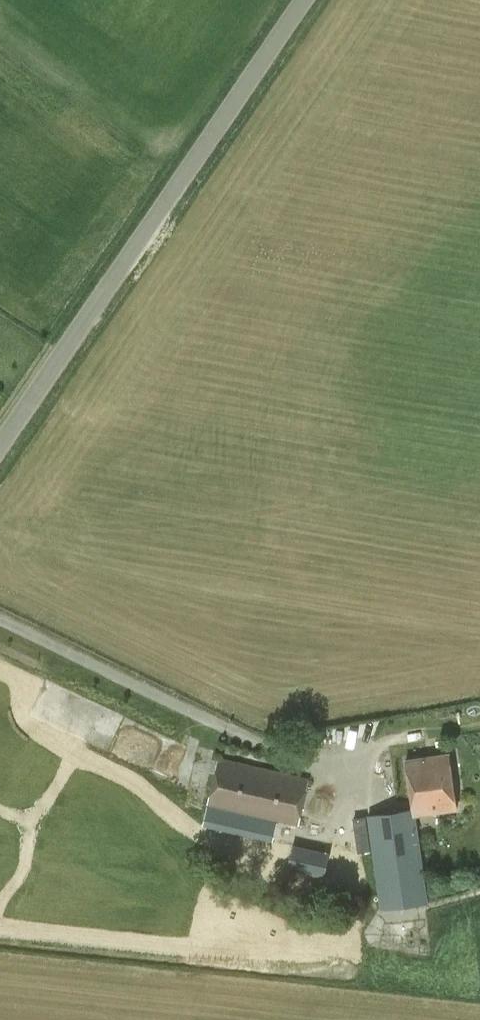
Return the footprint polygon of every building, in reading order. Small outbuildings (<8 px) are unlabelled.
[(406,759),(412,809),(367,815),(381,908),(429,902),(416,816),(457,809),(450,753),(406,759)] [(207,804),(209,804),(203,826),(273,841),(278,821),(299,827),(310,778),(218,757),(207,804)] [(299,843),(293,868),(328,876),(334,851),(299,843)]
